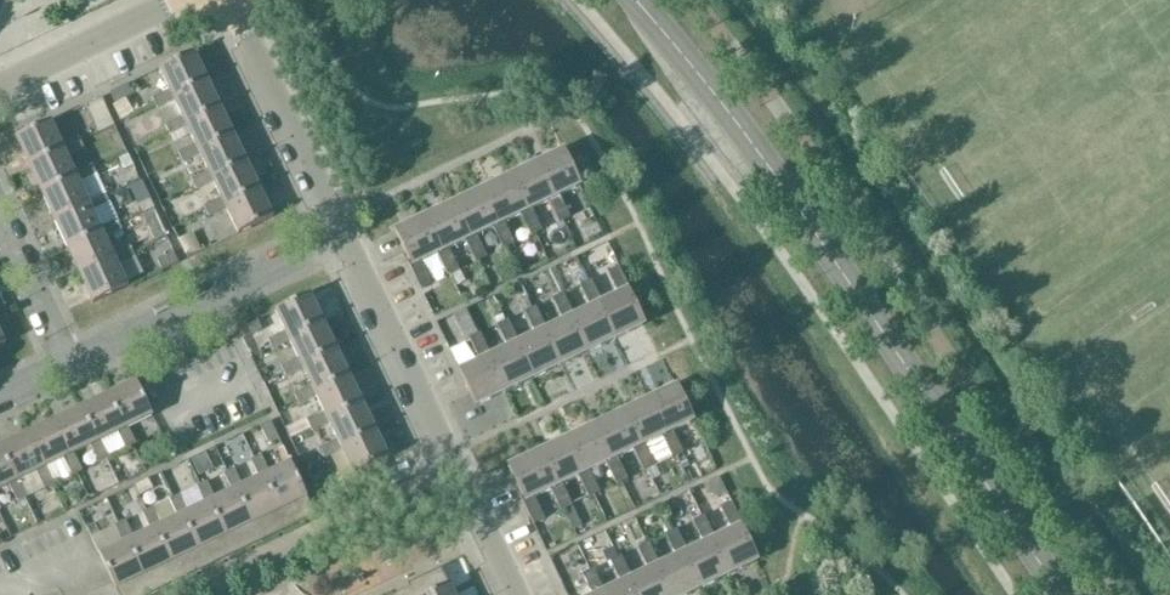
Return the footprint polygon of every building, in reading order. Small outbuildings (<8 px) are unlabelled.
[(169,90),(172,97),(208,80),(194,53),(159,70),(169,90)] [(182,118),(185,125),(221,108),(208,80),(172,97),(169,90),(153,97),(158,108),(173,101),(182,118)] [(134,95),(129,84),(111,93),(116,103),(134,95)] [(195,145),(199,152),(234,135),(221,108),(185,125),(182,118),(166,125),(171,136),(187,129),(195,145)] [(80,139),(63,147),(51,121),(15,138),(28,166),(64,149),(67,157),(84,149),(80,139)] [(209,173),(212,179),(247,163),(234,135),(199,152),(195,145),(179,153),(184,163),(200,156),(209,173)] [(67,157),(64,149),(28,166),(41,193),(76,177),(80,184),(97,176),(92,166),(75,174),(67,157)] [(552,201),(549,203),(559,224),(571,218),(561,197),(581,188),(563,150),(535,164),(552,201)] [(222,200),(226,207),(260,190),(247,163),(212,179),(209,173),(192,181),(197,191),(214,183),(222,200)] [(532,211),(549,203),(552,201),(535,164),(507,177),(525,215),(521,217),(531,236),(541,231),(532,211)] [(41,193),(54,221),(89,205),(93,212),(110,204),(105,194),(88,202),(80,184),(76,177),(41,193)] [(505,224),(521,217),(525,215),(507,177),(479,190),(497,227),(494,229),(504,249),(514,244),(505,224)] [(239,234),(273,218),(260,190),(226,207),(222,200),(205,208),(210,217),(227,209),(239,234)] [(477,237),(494,229),(497,227),(479,190),(452,204),(469,241),(467,242),(476,262),(487,257),(477,237)] [(469,241),(452,204),(424,217),(441,253),(438,255),(448,276),(460,271),(450,250),(467,242),(469,241)] [(93,212),(89,205),(54,221),(67,249),(102,232),(105,239),(122,231),(117,221),(101,228),(93,212)] [(421,263),(438,255),(441,253),(424,217),(395,230),(410,261),(408,262),(420,289),(431,284),(421,263)] [(67,249),(80,276),(115,260),(118,266),(135,258),(130,248),(113,256),(105,239),(102,232),(67,249)] [(179,263),(175,252),(158,260),(162,271),(179,263)] [(93,304),(128,288),(118,266),(115,260),(80,276),(93,304)] [(619,293),(602,301),(599,302),(616,339),(645,326),(630,294),(632,293),(620,267),(609,273),(619,293)] [(460,272),(452,276),(457,287),(465,283),(460,272)] [(602,301),(592,280),(581,285),(591,306),(575,314),(571,316),(588,353),(616,339),(599,302),(602,301)] [(563,320),(546,328),(543,329),(561,366),(588,353),(571,316),(575,314),(565,293),(553,298),(563,320)] [(286,331),(290,338),(324,322),(310,294),(276,310),(286,331)] [(526,312),(536,333),(520,341),(516,343),(533,379),(561,366),(543,329),(546,328),(536,307),(526,312)] [(467,308),(453,315),(465,341),(470,339),(480,334),(467,308)] [(508,347),(491,354),(488,356),(505,392),(533,379),(516,343),(520,341),(510,319),(497,325),(508,347)] [(263,330),(258,320),(240,328),(245,339),(263,330)] [(275,349),(292,341),(299,358),(303,365),(337,349),(324,322),(290,338),(286,331),(270,339),(275,349)] [(459,370),(477,406),(505,392),(488,356),(491,354),(481,333),(480,334),(470,339),(480,360),(459,370)] [(313,386),(316,393),(350,376),(337,349),(303,365),(299,358),(282,366),(288,376),(304,369),(313,386)] [(325,412),(329,420),(363,404),(350,376),(316,393),(313,386),(296,394),(301,403),(317,395),(325,412)] [(108,394),(125,428),(118,432),(126,448),(137,443),(128,426),(152,415),(136,381),(108,394)] [(665,437),(661,438),(671,460),(682,454),(673,433),(694,423),(676,386),(647,400),(665,437)] [(81,407),(98,441),(91,445),(99,461),(110,456),(102,439),(118,432),(125,428),(108,394),(81,407)] [(644,446),(661,438),(665,437),(647,400),(619,413),(637,450),(634,452),(643,472),(654,467),(644,446)] [(339,440),(342,448),(376,431),(363,404),(329,420),(325,412),(308,420),(313,431),(330,423),(339,440)] [(81,470),(73,453),(91,445),(98,441),(81,407),(54,420),(71,455),(63,458),(71,475),(81,470)] [(617,460),(634,452),(637,450),(619,413),(592,426),(610,463),(606,465),(615,485),(627,480),(617,460)] [(27,433),(43,468),(37,471),(45,487),(55,482),(47,466),(63,458),(71,455),(54,420),(27,433)] [(280,439),(271,420),(260,425),(269,445),(280,439)] [(582,476),(578,478),(588,499),(598,494),(589,473),(606,465),(610,463),(592,426),(564,439),(582,476)] [(343,450),(355,474),(342,480),(351,499),(388,482),(379,463),(389,458),(376,431),(342,448),(339,440),(322,448),(327,458),(343,450)] [(37,471),(43,468),(27,433),(0,446),(0,447),(16,481),(9,485),(17,501),(28,496),(20,479),(37,471)] [(561,486),(578,478),(582,476),(564,439),(537,452),(554,489),(550,491),(560,513),(563,511),(572,507),(561,486)] [(9,485),(16,481),(0,447),(0,489),(9,485)] [(533,499),(550,491),(554,489),(537,452),(508,466),(522,496),(520,497),(533,525),(543,520),(533,499)] [(270,472),(262,456),(251,461),(259,477),(243,485),(236,489),(253,524),(280,511),(263,476),(270,472)] [(307,498),(290,462),(270,472),(263,476),(280,511),(307,498)] [(225,537),(253,524),(236,489),(243,485),(235,469),(225,474),(233,490),(216,498),(208,502),(225,537)] [(198,550),(225,537),(208,502),(216,498),(208,481),(197,487),(205,503),(188,511),(181,515),(198,550)] [(188,511),(180,495),(158,506),(150,490),(138,496),(146,512),(154,508),(162,524),(153,528),(171,564),(198,550),(181,515),(188,511)] [(339,497),(323,504),(328,515),(329,515),(344,508),(339,497)] [(731,531),(715,538),(712,540),(729,575),(757,562),(743,531),(745,530),(732,504),(721,509),(731,531)] [(572,507),(563,511),(572,532),(581,527),(572,507)] [(150,529),(133,537),(126,541),(143,577),(171,564),(153,528),(162,524),(154,508),(146,512),(142,514),(150,529)] [(715,538),(705,517),(693,522),(703,543),(687,551),(684,553),(701,588),(729,575),(712,540),(715,538)] [(114,527),(121,543),(99,554),(116,590),(143,577),(126,541),(133,537),(126,521),(114,527)] [(687,551),(677,530),(666,535),(676,556),(659,564),(656,565),(670,594),(687,594),(701,588),(684,553),(687,551)] [(636,594),(670,594),(656,565),(659,564),(649,543),(638,548),(649,570),(633,577),(629,579),(636,594)] [(613,548),(602,553),(606,563),(610,561),(617,557),(613,548)] [(602,594),(636,594),(629,579),(633,577),(622,555),(617,557),(610,561),(621,583),(603,591),(601,592),(602,594)] [(442,569),(408,585),(411,593),(407,594),(455,594),(442,569)] [(601,592),(603,591),(593,569),(582,574),(592,594),(602,594),(601,592)]
